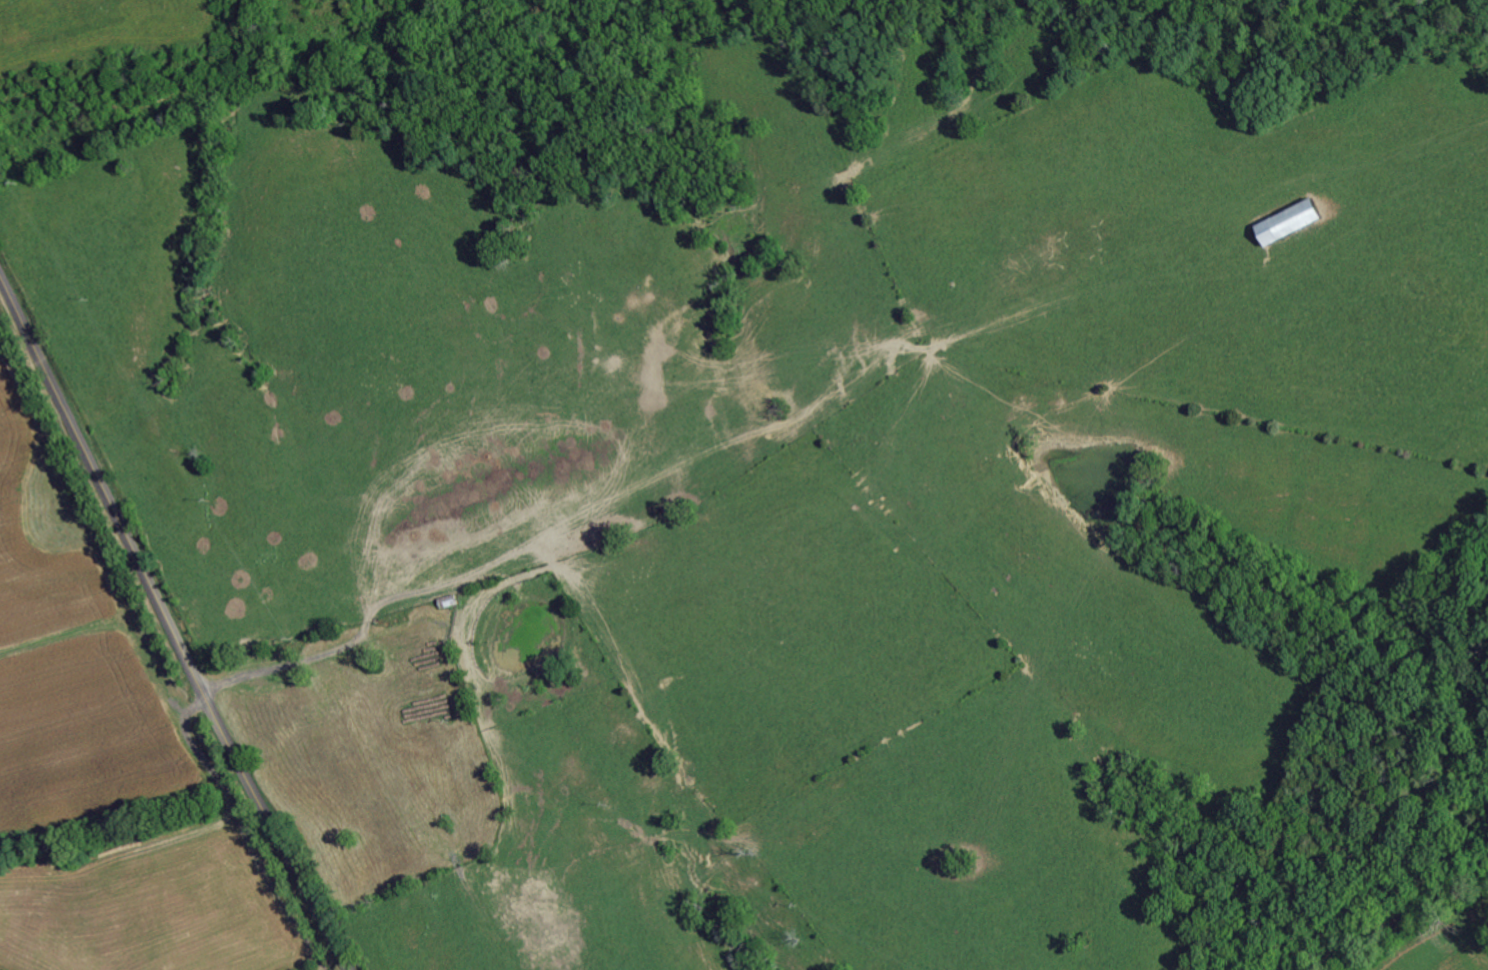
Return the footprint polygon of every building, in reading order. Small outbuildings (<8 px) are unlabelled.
[(1254,222),(1263,244),(1323,218),(1313,196),(1254,222)]
